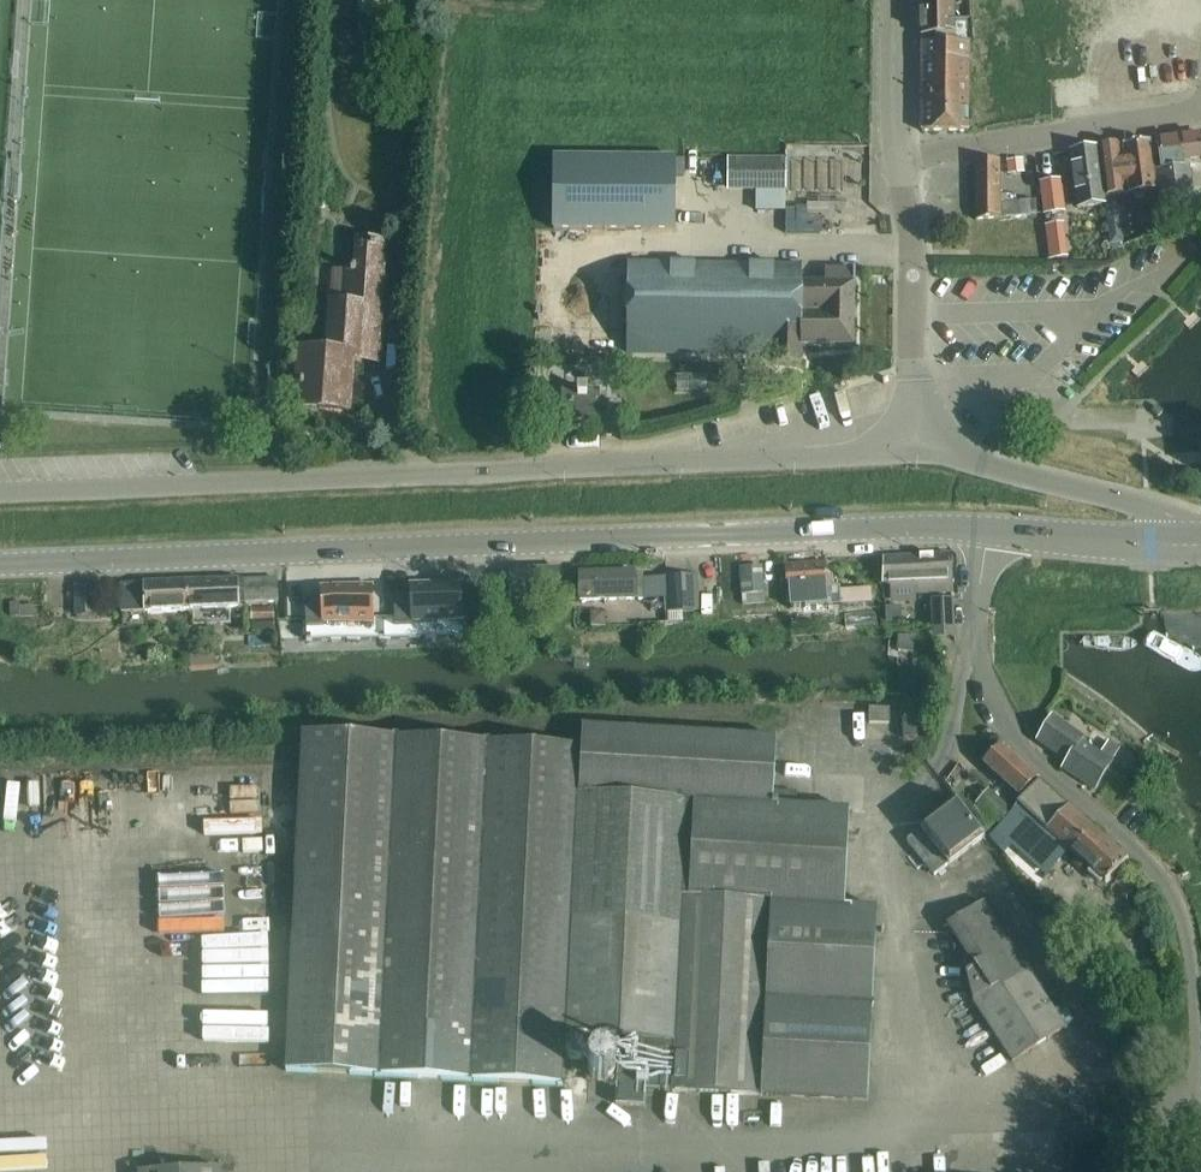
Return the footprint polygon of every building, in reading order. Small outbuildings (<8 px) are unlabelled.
[(919,36),(936,36),(936,43),(954,43),(969,43),(969,36),(969,20),(953,21),(953,0),(919,0),(919,36)] [(936,43),(920,43),(920,59),(920,130),(965,131),(969,131),(969,130),(969,72),(969,43),(954,43),(936,43)] [(1156,189),(1160,219),(1196,213),(1190,165),(1200,164),(1200,133),(1151,140),(1152,147),(1153,163),(1156,188),(1156,189)] [(1098,147),(1104,197),(1131,193),(1135,198),(1143,197),(1145,191),(1156,189),(1156,188),(1153,163),(1152,147),(1151,140),(1118,145),(1098,147)] [(1076,209),(1105,205),(1104,197),(1098,147),(1068,150),(1076,209)] [(553,157),(552,228),(674,229),(674,175),(683,175),(683,158),(674,158),(674,157),(553,157)] [(1022,157),(1007,159),(1008,173),(1024,171),(1022,157)] [(728,159),(728,188),(756,188),(756,209),(786,209),(786,207),(786,188),(786,180),(786,177),(786,159),(728,159)] [(974,163),(974,220),(1000,218),(1032,214),(1030,200),(1007,202),(1006,195),(999,195),(999,161),(974,163)] [(1065,211),(1060,178),(1038,182),(1043,215),(1065,211)] [(1119,206),(1115,204),(1105,205),(1107,222),(1121,223),(1119,206)] [(797,207),(786,207),(786,209),(786,220),(797,221),(797,207)] [(297,394),(296,406),(322,408),(322,400),(332,401),(333,393),(348,394),(351,358),(352,347),(379,349),(387,244),(385,244),(358,242),(356,270),(346,269),(335,268),(333,300),(329,345),(301,344),(300,354),(297,394)] [(1066,245),(1048,247),(1049,258),(1067,256),(1066,245)] [(627,263),(626,353),(773,355),(773,363),(800,363),(800,345),(852,345),(853,270),(825,270),(825,284),(801,283),(802,266),(627,263)] [(599,421),(599,390),(560,390),(560,421),(599,421)] [(643,392),(632,393),(632,394),(633,404),(644,403),(643,394),(643,392)] [(890,584),(891,593),(892,603),(916,601),(916,594),(952,591),(949,549),(882,554),(884,584),(890,584)] [(785,562),(787,609),(829,607),(826,559),(785,562)] [(739,566),(742,604),(765,602),(762,564),(739,566)] [(577,571),(578,600),(643,598),(642,577),(642,570),(577,571)] [(697,575),(642,577),(643,598),(665,598),(666,613),(698,612),(698,597),(697,575)] [(185,578),(186,611),(239,609),(237,576),(185,578)] [(241,578),(242,604),(278,603),(276,576),(241,578)] [(120,614),(162,612),(186,611),(185,578),(142,580),(142,583),(119,584),(120,614)] [(96,584),(74,584),(74,615),(97,615),(96,584)] [(840,589),(841,605),(872,602),(870,586),(840,589)] [(350,588),(298,588),(298,639),(380,639),(380,617),(364,618),(364,598),(350,599),(350,588)] [(392,617),(380,617),(380,639),(456,638),(457,588),(407,588),(407,598),(392,598),(392,617)] [(953,598),(931,599),(932,626),(954,625),(953,598)] [(19,601),(10,601),(10,617),(20,616),(20,605),(19,601)] [(900,604),(885,605),(886,622),(901,621),(900,604)] [(34,605),(20,605),(20,616),(34,616),(34,605)] [(274,607),(251,608),(252,619),(253,619),(274,618),(274,607)] [(274,618),(253,619),(253,629),(274,628),(274,618)] [(898,633),(897,650),(913,652),(915,634),(898,633)] [(901,711),(903,737),(918,736),(916,710),(901,711)] [(1085,737),(1052,715),(1035,741),(1065,760),(1060,769),(1093,790),(1112,760),(1119,748),(1108,741),(1100,752),(1083,741),(1085,737)] [(561,1070),(568,1070),(580,1071),(581,1058),(587,1058),(586,1081),(616,1083),(615,1105),(644,1106),(645,1089),(867,1101),(877,907),(843,905),(850,808),(787,804),(788,790),(773,789),(777,737),(582,725),(580,745),(301,731),(284,1071),(561,1085),(561,1070)] [(1001,742),(982,763),(1018,795),(1037,775),(1001,742)] [(1016,803),(1017,804),(1068,849),(1067,850),(1104,882),(1126,857),(1039,779),(1016,803)] [(1013,806),(989,786),(977,802),(1001,821),(1013,806)] [(948,866),(986,836),(956,799),(919,829),(919,830),(906,840),(934,875),(947,865),(948,866)] [(1017,804),(999,824),(1017,840),(1050,869),(1067,850),(1068,849),(1017,804)] [(984,901),(947,926),(974,967),(966,972),(973,1003),(1011,1062),(1065,1026),(984,901)]
